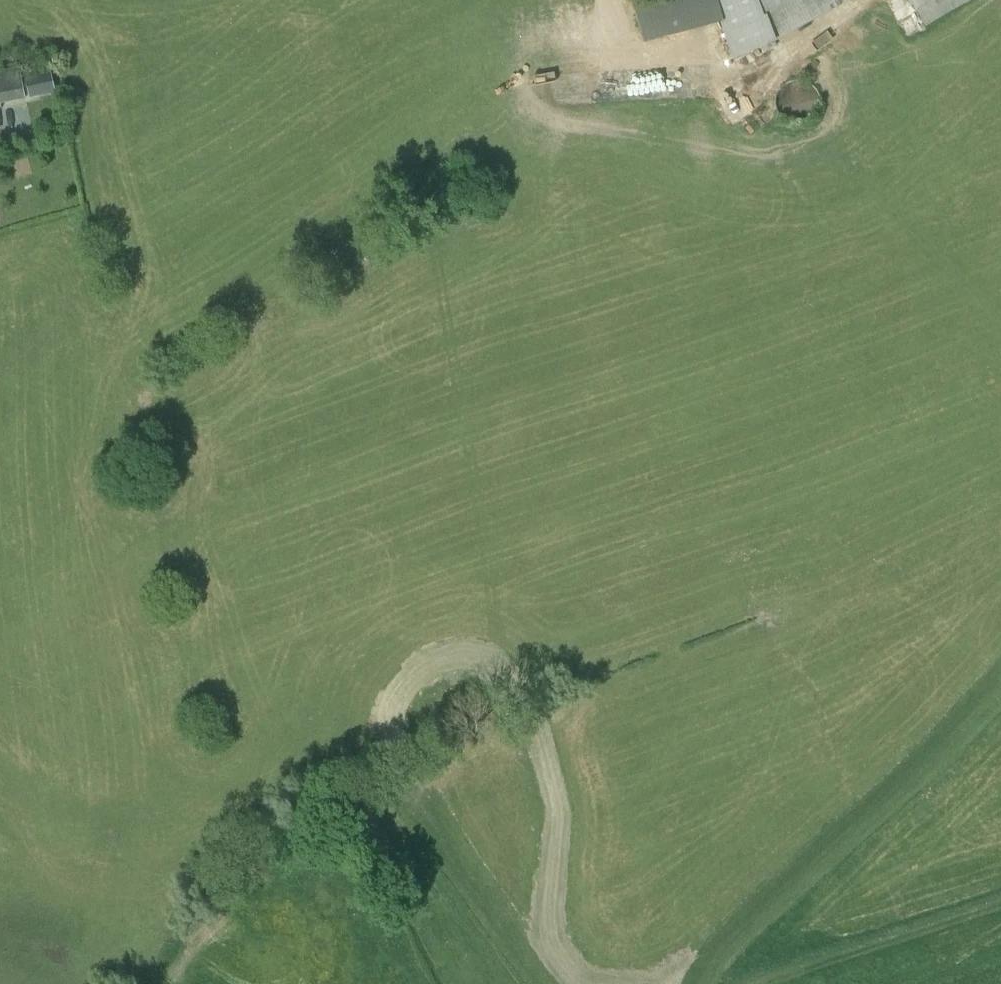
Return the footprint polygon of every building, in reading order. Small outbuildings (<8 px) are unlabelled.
[(725,29),(717,0),(631,0),(645,50),(725,29)] [(725,29),(735,66),(778,48),(769,22),(766,23),(758,0),(756,0),(753,2),(753,0),(717,0),(725,29)] [(769,22),(810,0),(758,0),(766,23),(769,22)] [(840,0),(810,0),(769,22),(778,48),(845,9),(840,0)] [(910,0),(891,0),(887,2),(894,16),(913,6),(910,0)] [(913,6),(922,21),(927,30),(980,0),(910,0),(913,6)] [(927,30),(922,21),(903,31),(911,44),(928,34),(927,30)] [(943,35),(934,39),(939,47),(947,43),(943,35)] [(20,94),(17,81),(14,69),(0,72),(0,98),(20,94)] [(50,74),(17,81),(20,94),(20,96),(53,89),(50,74)] [(760,106),(748,114),(757,127),(768,120),(760,106)]
